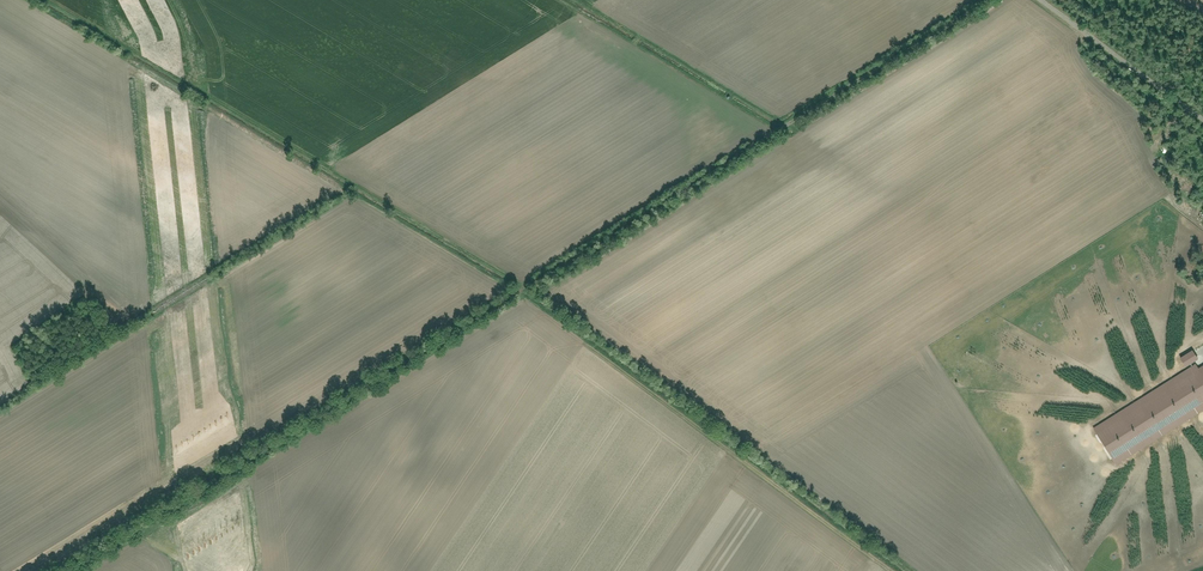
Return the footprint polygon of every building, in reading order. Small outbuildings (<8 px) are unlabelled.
[(1196,350),(1185,357),(1190,366),(1201,359),(1196,350)] [(1097,429),(1117,462),(1202,408),(1202,369),(1201,370),(1198,365),(1097,429)]
